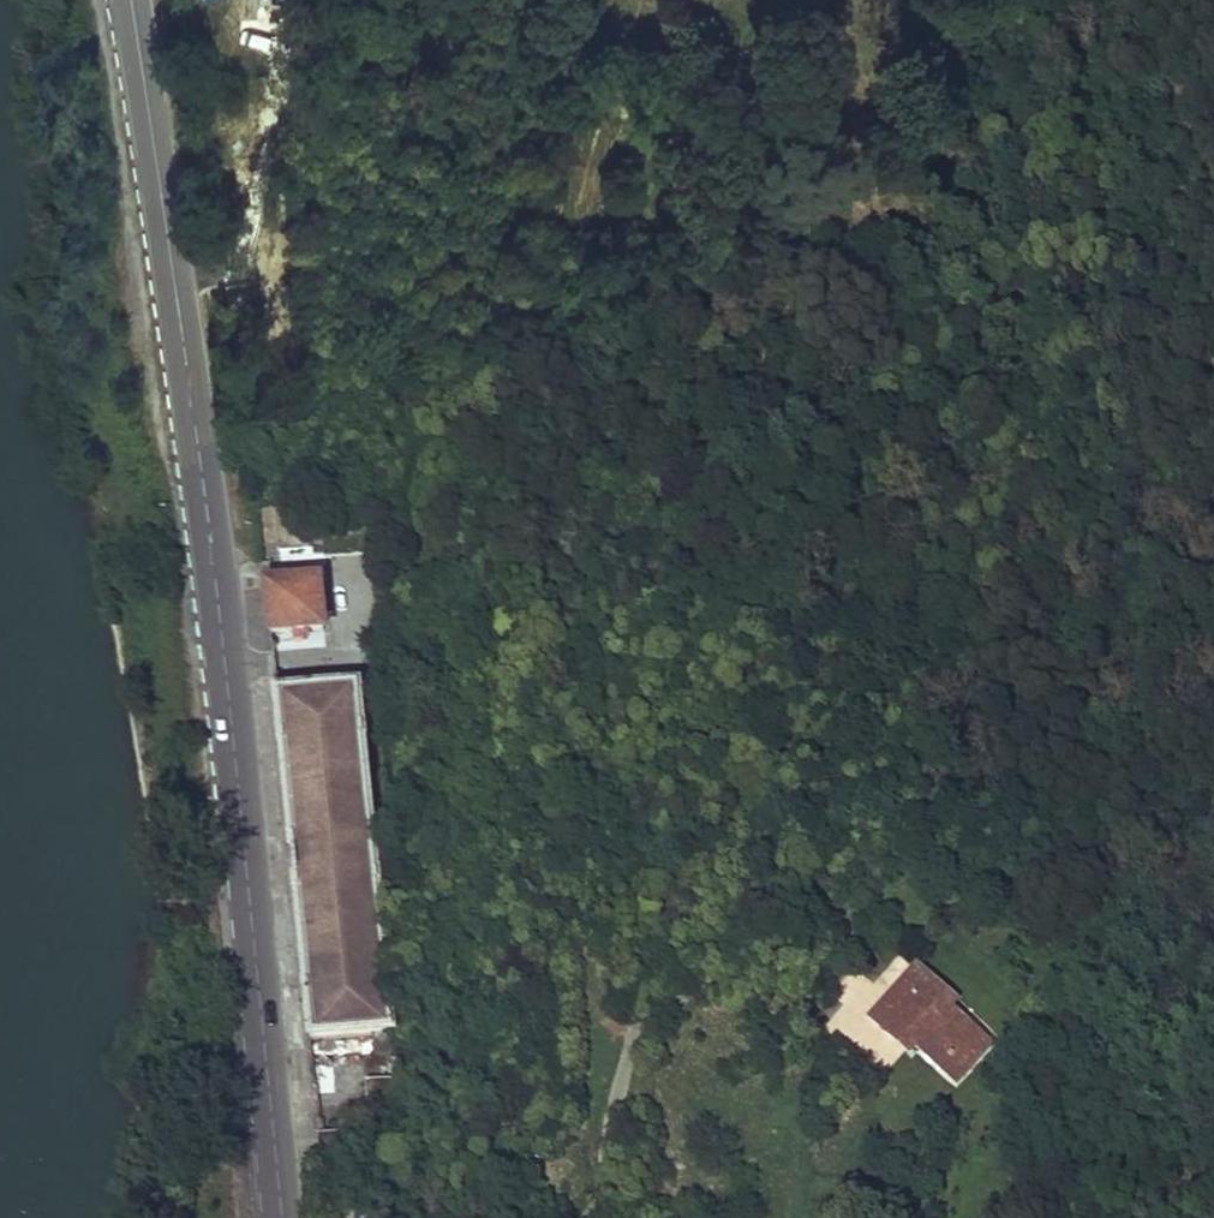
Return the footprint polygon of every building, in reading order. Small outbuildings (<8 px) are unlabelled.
[(319,629),(314,582),(262,587),(267,634),(319,629)] [(356,687),(273,695),(308,1040),(410,1029),(405,978),(387,980),(356,687)] [(920,970),(873,1020),(908,1051),(915,1045),(955,1082),(988,1045),(949,1009),(954,1003),(920,970)] [(408,1133),(404,1079),(369,1082),(374,1137),(408,1133)] [(362,1133),(318,1138),(321,1164),(364,1160),(362,1133)]
